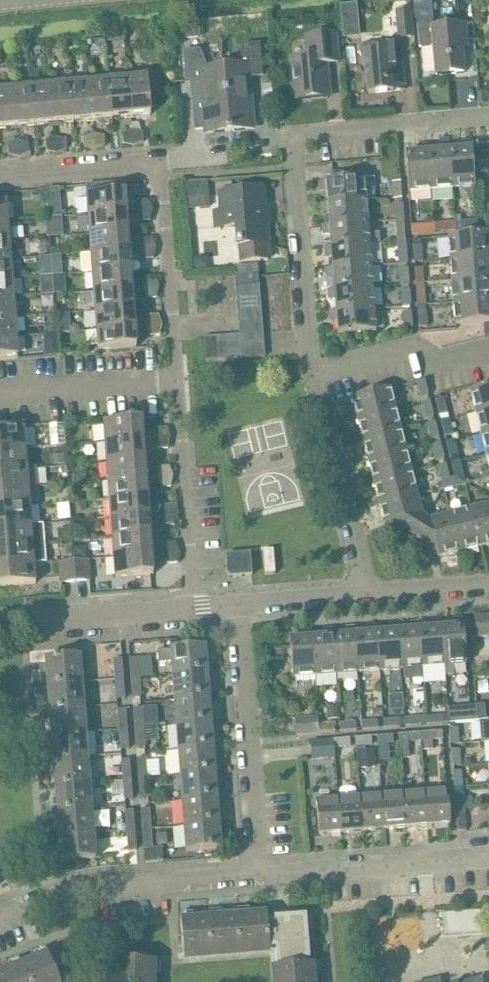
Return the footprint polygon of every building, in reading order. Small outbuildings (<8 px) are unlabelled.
[(356,4),(339,6),(340,18),(358,16),(356,4)] [(395,13),(398,40),(412,38),(409,11),(395,13)] [(416,24),(419,48),(432,47),(435,76),(464,74),(462,49),(467,48),(465,26),(432,29),(432,22),(416,24)] [(189,32),(175,34),(176,48),(191,46),(189,32)] [(306,57),(291,59),(295,104),(328,100),(324,66),(339,65),(336,34),(304,37),(306,57)] [(363,54),(367,95),(404,92),(400,43),(382,45),(382,53),(363,54)] [(223,69),(229,133),(253,131),(248,79),(261,77),(258,46),(243,48),(239,68),(223,69)] [(205,136),(229,133),(223,69),(207,71),(198,52),(184,54),(187,85),(200,83),(205,136)] [(127,79),(130,119),(151,117),(147,77),(127,79)] [(107,80),(111,121),(130,119),(127,79),(107,80)] [(87,82),(91,123),(111,121),(107,80),(87,82)] [(68,84),(72,125),(91,123),(87,82),(68,84)] [(49,86),(53,126),(72,125),(68,84),(49,86)] [(270,85),(260,86),(262,98),(271,97),(270,85)] [(30,88),(33,128),(53,126),(49,86),(30,88)] [(11,89),(15,130),(33,128),(30,88),(11,89)] [(480,89),(480,102),(488,101),(488,88),(480,89)] [(15,130),(11,89),(0,90),(0,131),(15,130)] [(131,132),(133,148),(143,144),(142,134),(132,131),(131,132)] [(122,146),(133,148),(131,132),(122,136),(122,146)] [(92,136),(93,151),(96,152),(105,148),(104,137),(94,135),(92,136)] [(85,149),(93,151),(92,136),(85,139),(85,149)] [(46,153),(56,155),(54,139),(45,143),(46,153)] [(54,139),(56,155),(57,155),(67,151),(66,141),(55,139),(54,139)] [(427,152),(431,193),(452,191),(448,151),(449,150),(448,139),(441,140),(442,151),(428,152),(427,152)] [(16,143),(17,158),(19,159),(29,154),(28,145),(18,142),(16,143)] [(448,151),(452,191),(475,189),(471,149),(470,142),(463,143),(463,149),(449,151),(449,150),(448,151)] [(8,156),(17,158),(16,143),(7,147),(8,156)] [(408,194),(431,193),(427,152),(428,152),(427,146),(420,146),(420,153),(405,154),(408,194)] [(402,200),(400,177),(391,178),(392,201),(402,200)] [(325,193),(326,204),(328,204),(367,201),(366,193),(373,193),(375,192),(377,191),(379,189),(379,187),(379,185),(378,182),(376,181),(374,181),(366,181),(365,179),(325,182),(318,183),(319,194),(325,193)] [(209,209),(207,183),(184,185),(186,211),(209,209)] [(235,229),(236,247),(238,264),(270,263),(268,245),(267,227),(270,226),(269,212),(265,212),(264,192),(218,195),(220,213),(214,213),(215,230),(235,229)] [(39,193),(31,193),(31,202),(40,202),(39,193)] [(86,196),(87,217),(127,214),(126,193),(86,196)] [(135,213),(136,213),(153,212),(153,211),(149,201),(139,202),(135,213)] [(328,226),(321,226),(369,224),(367,201),(328,204),(326,204),(319,205),(320,215),(327,215),(328,226)] [(9,223),(7,202),(0,203),(0,224),(9,223)] [(402,205),(394,205),(395,222),(403,222),(402,205)] [(150,222),(153,212),(136,213),(142,223),(150,222)] [(87,217),(88,236),(129,233),(127,214),(87,217)] [(411,226),(411,236),(439,234),(461,232),(478,231),(477,221),(460,223),(460,216),(455,216),(455,223),(438,225),(433,224),(411,226)] [(10,242),(9,223),(0,224),(0,243),(10,242)] [(369,224),(321,226),(322,237),(329,237),(330,247),(331,247),(331,248),(371,245),(370,244),(380,243),(379,233),(370,234),(369,224)] [(404,227),(395,227),(396,244),(405,243),(404,227)] [(88,236),(90,253),(81,253),(81,255),(130,251),(129,233),(88,236)] [(448,260),(488,257),(488,250),(487,235),(447,238),(448,260)] [(142,240),(140,250),(155,249),(156,249),(152,240),(142,240)] [(12,261),(10,242),(0,243),(0,262),(12,261)] [(330,258),(331,269),(333,269),(333,270),(372,266),(371,245),(331,248),(331,247),(330,247),(322,248),(323,259),(330,258)] [(421,247),(413,247),(414,265),(422,264),(421,247)] [(406,248),(397,249),(398,265),(407,265),(406,248)] [(157,250),(156,249),(155,249),(140,250),(139,251),(144,262),(154,261),(157,250)] [(82,272),(91,271),(91,273),(132,270),(130,251),(81,255),(82,272)] [(450,282),(488,278),(488,260),(488,257),(448,260),(450,282)] [(13,279),(12,261),(0,262),(0,280),(13,279)] [(59,261),(51,262),(52,276),(60,275),(59,261)] [(332,279),(333,290),(335,290),(335,291),(374,288),(372,266),(333,270),(333,269),(331,269),(324,270),(325,280),(332,279)] [(423,269),(415,269),(416,286),(424,286),(423,269)] [(91,273),(93,293),(133,290),(132,270),(91,273)] [(407,270),(398,270),(399,287),(408,287),(407,270)] [(234,276),(235,287),(259,285),(258,274),(234,276)] [(145,279),(142,289),(158,288),(159,288),(155,278),(145,279)] [(452,304),(453,304),(488,301),(488,278),(450,282),(452,304)] [(15,300),(13,279),(0,280),(0,301),(15,300)] [(235,287),(236,299),(260,297),(259,285),(235,287)] [(65,286),(53,287),(53,294),(66,293),(65,286)] [(159,289),(159,288),(158,288),(142,289),(142,290),(147,300),(157,299),(159,289)] [(334,301),(335,312),(374,310),(376,310),(374,288),(335,291),(335,290),(333,290),(326,291),(327,302),(334,301)] [(93,293),(94,312),(134,309),(133,290),(93,293)] [(416,291),(417,306),(426,306),(425,290),(416,291)] [(409,291),(400,292),(401,309),(410,308),(409,291)] [(236,299),(237,311),(261,309),(260,297),(236,299)] [(16,319),(15,300),(0,301),(0,320),(16,319)] [(453,304),(452,304),(453,326),(488,323),(488,301),(453,304)] [(428,328),(426,306),(417,306),(418,320),(419,329),(428,328)] [(94,312),(95,331),(136,328),(134,309),(94,312)] [(238,323),(261,321),(262,321),(261,309),(237,311),(238,323)] [(377,322),(376,310),(374,310),(335,312),(328,312),(329,323),(335,322),(336,335),(377,332),(377,331),(384,331),(383,322),(377,322)] [(401,313),(403,331),(412,330),(410,313),(401,313)] [(148,317),(146,327),(161,326),(162,326),(160,316),(148,317)] [(18,338),(16,319),(0,320),(0,339),(18,338)] [(239,336),(263,334),(261,321),(238,323),(239,336)] [(56,323),(46,324),(47,333),(56,333),(56,323)] [(160,337),(162,326),(161,326),(146,327),(145,328),(150,337),(160,337)] [(137,348),(136,328),(95,331),(97,351),(137,348)] [(56,333),(42,334),(43,341),(50,345),(56,344),(56,333)] [(239,336),(240,347),(263,345),(263,334),(239,336)] [(230,361),(241,360),(240,347),(239,336),(228,337),(230,361)] [(216,338),(219,362),(230,361),(228,337),(216,338)] [(18,338),(0,339),(0,359),(19,357),(18,338)] [(205,363),(219,362),(216,338),(203,339),(205,363)] [(240,347),(241,360),(264,358),(263,345),(240,347)] [(427,396),(424,381),(415,383),(419,398),(427,396)] [(475,414),(488,410),(488,387),(469,392),(475,414)] [(351,399),(357,424),(396,414),(389,390),(351,399)] [(444,398),(435,400),(439,416),(448,414),(444,398)] [(424,420),(433,418),(429,402),(420,404),(424,420)] [(480,436),(488,434),(488,410),(475,414),(480,436)] [(357,424),(363,444),(401,438),(396,414),(357,424)] [(440,422),(442,430),(451,428),(449,420),(440,422)] [(103,424),(105,443),(143,440),(142,421),(103,424)] [(426,425),(428,433),(436,432),(434,423),(426,425)] [(25,449),(24,430),(0,431),(0,451),(25,449)] [(157,431),(154,439),(169,438),(166,431),(157,431)] [(486,458),(488,457),(488,434),(480,436),(486,458)] [(171,440),(169,438),(154,439),(154,441),(158,451),(167,451),(171,440)] [(363,444),(368,467),(407,459),(401,438),(363,444)] [(105,443),(106,460),(145,458),(143,440),(105,443)] [(446,446),(449,459),(458,456),(454,443),(446,446)] [(26,467),(25,449),(0,451),(0,469),(26,467)] [(435,462),(443,460),(441,452),(433,454),(435,462)] [(64,454),(52,455),(53,465),(65,464),(64,454)] [(106,460),(107,480),(146,477),(145,458),(106,460)] [(368,467),(373,487),(412,480),(407,459),(368,467)] [(436,467),(438,474),(447,473),(445,465),(436,467)] [(455,479),(454,479),(457,488),(465,486),(460,466),(452,469),(455,479)] [(37,486),(36,468),(27,469),(26,467),(0,469),(0,488),(37,486)] [(174,478),(172,475),(157,476),(156,479),(161,489),(170,488),(174,478)] [(107,480),(109,499),(147,496),(146,477),(107,480)] [(449,480),(451,489),(457,488),(454,479),(449,480)] [(373,487),(379,508),(417,498),(412,480),(373,487)] [(29,506),(28,488),(37,487),(37,486),(0,488),(0,508),(29,506)] [(109,499),(110,519),(149,516),(147,496),(109,499)] [(383,527),(384,527),(421,515),(417,498),(379,508),(383,527)] [(162,506),(159,515),(175,514),(172,505),(162,506)] [(483,548),(488,546),(488,505),(473,509),(483,548)] [(31,525),(29,506),(0,508),(0,527),(31,525)] [(452,514),(461,553),(483,548),(473,509),(452,514)] [(176,516),(175,514),(159,515),(159,517),(163,526),(174,526),(176,516)] [(429,520),(438,559),(461,553),(452,514),(429,520)] [(395,543),(408,551),(425,518),(421,515),(384,527),(399,536),(395,543)] [(110,519),(112,538),(150,535),(149,516),(110,519)] [(425,518),(408,551),(417,557),(422,550),(438,559),(429,520),(425,518)] [(44,543),(43,526),(31,527),(31,525),(0,527),(0,547),(44,543)] [(71,528),(57,529),(58,543),(71,542),(71,528)] [(112,538),(113,558),(152,554),(150,535),(112,538)] [(45,563),(44,543),(0,547),(0,566),(45,563)] [(165,544),(163,554),(178,552),(175,544),(165,544)] [(273,550),(263,551),(265,575),(275,574),(273,550)] [(179,554),(178,552),(163,554),(162,555),(166,565),(176,564),(179,554)] [(153,576),(152,554),(113,558),(115,579),(153,576)] [(227,578),(252,576),(250,554),(226,556),(227,578)] [(72,562),(73,583),(92,582),(90,560),(72,562)] [(59,585),(73,583),(72,562),(58,563),(59,585)] [(34,565),(46,564),(45,563),(0,566),(0,587),(35,585),(34,565)] [(474,617),(476,639),(488,638),(488,616),(474,617)] [(440,628),(443,668),(444,676),(454,675),(453,667),(466,666),(462,626),(461,626),(461,620),(452,620),(452,627),(441,628),(440,628)] [(419,630),(422,669),(443,668),(440,628),(441,628),(440,621),(429,621),(430,628),(419,629),(419,630)] [(396,632),(400,671),(422,669),(419,630),(419,629),(418,623),(408,623),(409,630),(398,631),(397,624),(397,632),(396,632)] [(375,634),(379,673),(400,671),(396,632),(397,632),(397,624),(386,625),(387,632),(376,633),(376,634),(375,634)] [(354,636),(357,674),(379,673),(375,634),(376,634),(376,633),(376,626),(365,627),(366,633),(355,634),(355,636),(354,636)] [(333,637),(336,676),(357,674),(354,636),(355,636),(355,634),(354,634),(354,628),(343,629),(344,635),(333,636),(333,637)] [(311,639),(314,678),(336,676),(333,637),(333,636),(332,629),(321,630),(321,637),(311,638),(311,632),(311,639)] [(292,680),(314,678),(311,639),(311,632),(311,631),(300,632),(300,638),(289,639),(292,680)] [(170,664),(170,676),(207,672),(205,647),(157,651),(158,665),(170,664)] [(43,659),(45,686),(82,683),(80,656),(43,659)] [(129,659),(130,679),(139,678),(138,658),(129,659)] [(112,660),(114,680),(123,680),(122,660),(112,660)] [(170,676),(172,701),(209,698),(207,672),(170,676)] [(141,698),(139,678),(130,679),(132,699),(141,698)] [(125,700),(123,680),(114,680),(115,701),(125,700)] [(45,686),(47,711),(84,708),(82,683),(45,686)] [(172,701),(174,726),(211,722),(209,698),(172,701)] [(484,704),(475,705),(476,706),(477,721),(485,720),(484,704)] [(447,708),(448,716),(448,724),(477,722),(477,721),(476,706),(469,706),(447,708)] [(337,707),(326,707),(327,720),(338,719),(337,707)] [(47,711),(49,736),(86,733),(84,708),(47,711)] [(132,709),(134,729),(143,728),(141,709),(132,709)] [(116,710),(118,730),(127,730),(125,710),(116,710)] [(426,718),(427,726),(443,725),(448,724),(448,716),(426,718)] [(318,734),(317,726),(316,717),(294,719),(295,737),(318,735),(318,734)] [(404,719),(405,728),(427,726),(426,718),(404,719)] [(383,729),(405,728),(404,719),(382,721),(383,729)] [(488,743),(488,720),(487,720),(487,721),(481,721),(481,728),(479,732),(480,743),(488,743)] [(360,723),(361,731),(378,730),(377,721),(360,723)] [(174,726),(176,751),(213,749),(211,722),(174,726)] [(355,723),(339,724),(340,733),(356,732),(355,723)] [(317,726),(318,734),(334,733),(333,725),(317,726)] [(145,749),(143,728),(134,729),(135,749),(145,749)] [(449,729),(450,746),(459,745),(458,729),(449,729)] [(128,750),(127,730),(118,730),(120,751),(128,750)] [(49,736),(51,761),(88,758),(86,733),(49,736)] [(419,734),(419,742),(436,741),(435,733),(419,734)] [(398,744),(419,742),(419,734),(397,736),(398,744)] [(377,746),(393,744),(392,736),(376,737),(377,746)] [(371,738),(354,739),(355,747),(371,746),(371,738)] [(309,742),(310,758),(311,761),(334,759),(333,750),(333,741),(333,740),(309,742)] [(333,741),(333,750),(350,748),(349,740),(333,741)] [(176,751),(178,776),(215,774),(213,749),(176,751)] [(451,751),(452,767),(460,767),(459,750),(451,751)] [(374,751),(357,752),(358,769),(375,768),(374,751)] [(51,761),(53,786),(90,783),(88,758),(51,761)] [(136,759),(138,779),(147,779),(145,759),(136,759)] [(120,761),(122,781),(131,780),(129,760),(120,761)] [(453,772),(454,789),(462,788),(461,772),(453,772)] [(178,776),(180,801),(217,798),(215,774),(178,776)] [(148,799),(147,779),(138,779),(139,800),(148,799)] [(132,800),(131,780),(122,781),(123,801),(132,800)] [(53,786),(55,812),(92,808),(90,783),(53,786)] [(423,792),(426,828),(449,826),(447,790),(423,792)] [(402,794),(405,830),(426,828),(423,792),(402,794)] [(454,794),(455,810),(472,809),(471,797),(463,798),(463,793),(454,794)] [(380,795),(383,832),(405,830),(402,794),(380,795)] [(359,797),(361,834),(383,832),(380,795),(359,797)] [(337,799),(340,835),(361,834),(359,797),(337,799)] [(217,798),(180,801),(182,827),(219,824),(217,798)] [(318,837),(340,835),(337,799),(315,801),(318,837)] [(55,812),(57,837),(94,834),(92,808),(55,812)] [(140,810),(142,830),(151,830),(149,809),(140,810)] [(124,811),(126,831),(135,830),(133,810),(124,811)] [(465,816),(456,816),(457,832),(466,832),(465,816)] [(221,850),(219,824),(182,827),(184,853),(221,850)] [(136,850),(135,830),(126,831),(127,851),(136,850)] [(152,849),(151,830),(142,830),(143,850),(152,849)] [(96,860),(94,834),(57,837),(59,863),(96,860)] [(249,914),(237,915),(241,954),(269,952),(269,950),(267,924),(267,920),(266,913),(249,914)] [(221,916),(210,917),(213,956),(241,954),(237,915),(221,916)] [(193,918),(180,919),(180,922),(180,924),(181,942),(183,958),(213,956),(210,917),(193,918)] [(274,924),(267,924),(269,950),(275,950),(276,968),(305,966),(304,961),(308,961),(305,917),(273,920),(274,924)] [(28,981),(58,981),(47,953),(20,964),(28,981)] [(116,981),(155,981),(155,963),(116,962),(116,981)] [(20,964),(0,972),(0,981),(28,981),(20,964)] [(274,968),(275,981),(315,981),(314,965),(305,966),(276,968),(274,968)]
